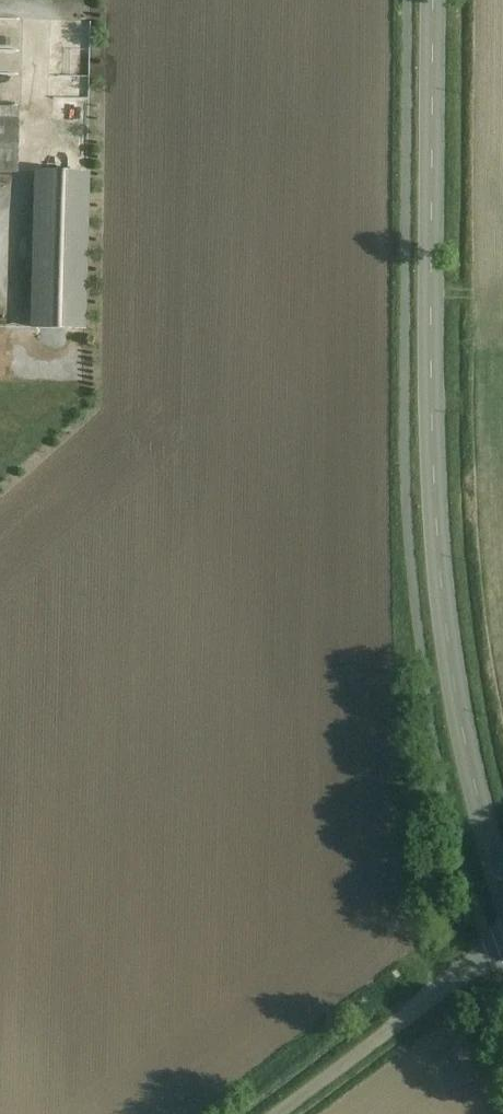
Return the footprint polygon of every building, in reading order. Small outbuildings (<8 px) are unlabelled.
[(16,168),(16,97),(0,97),(0,168),(16,168)] [(88,170),(35,169),(31,326),(84,328),(88,170)]
